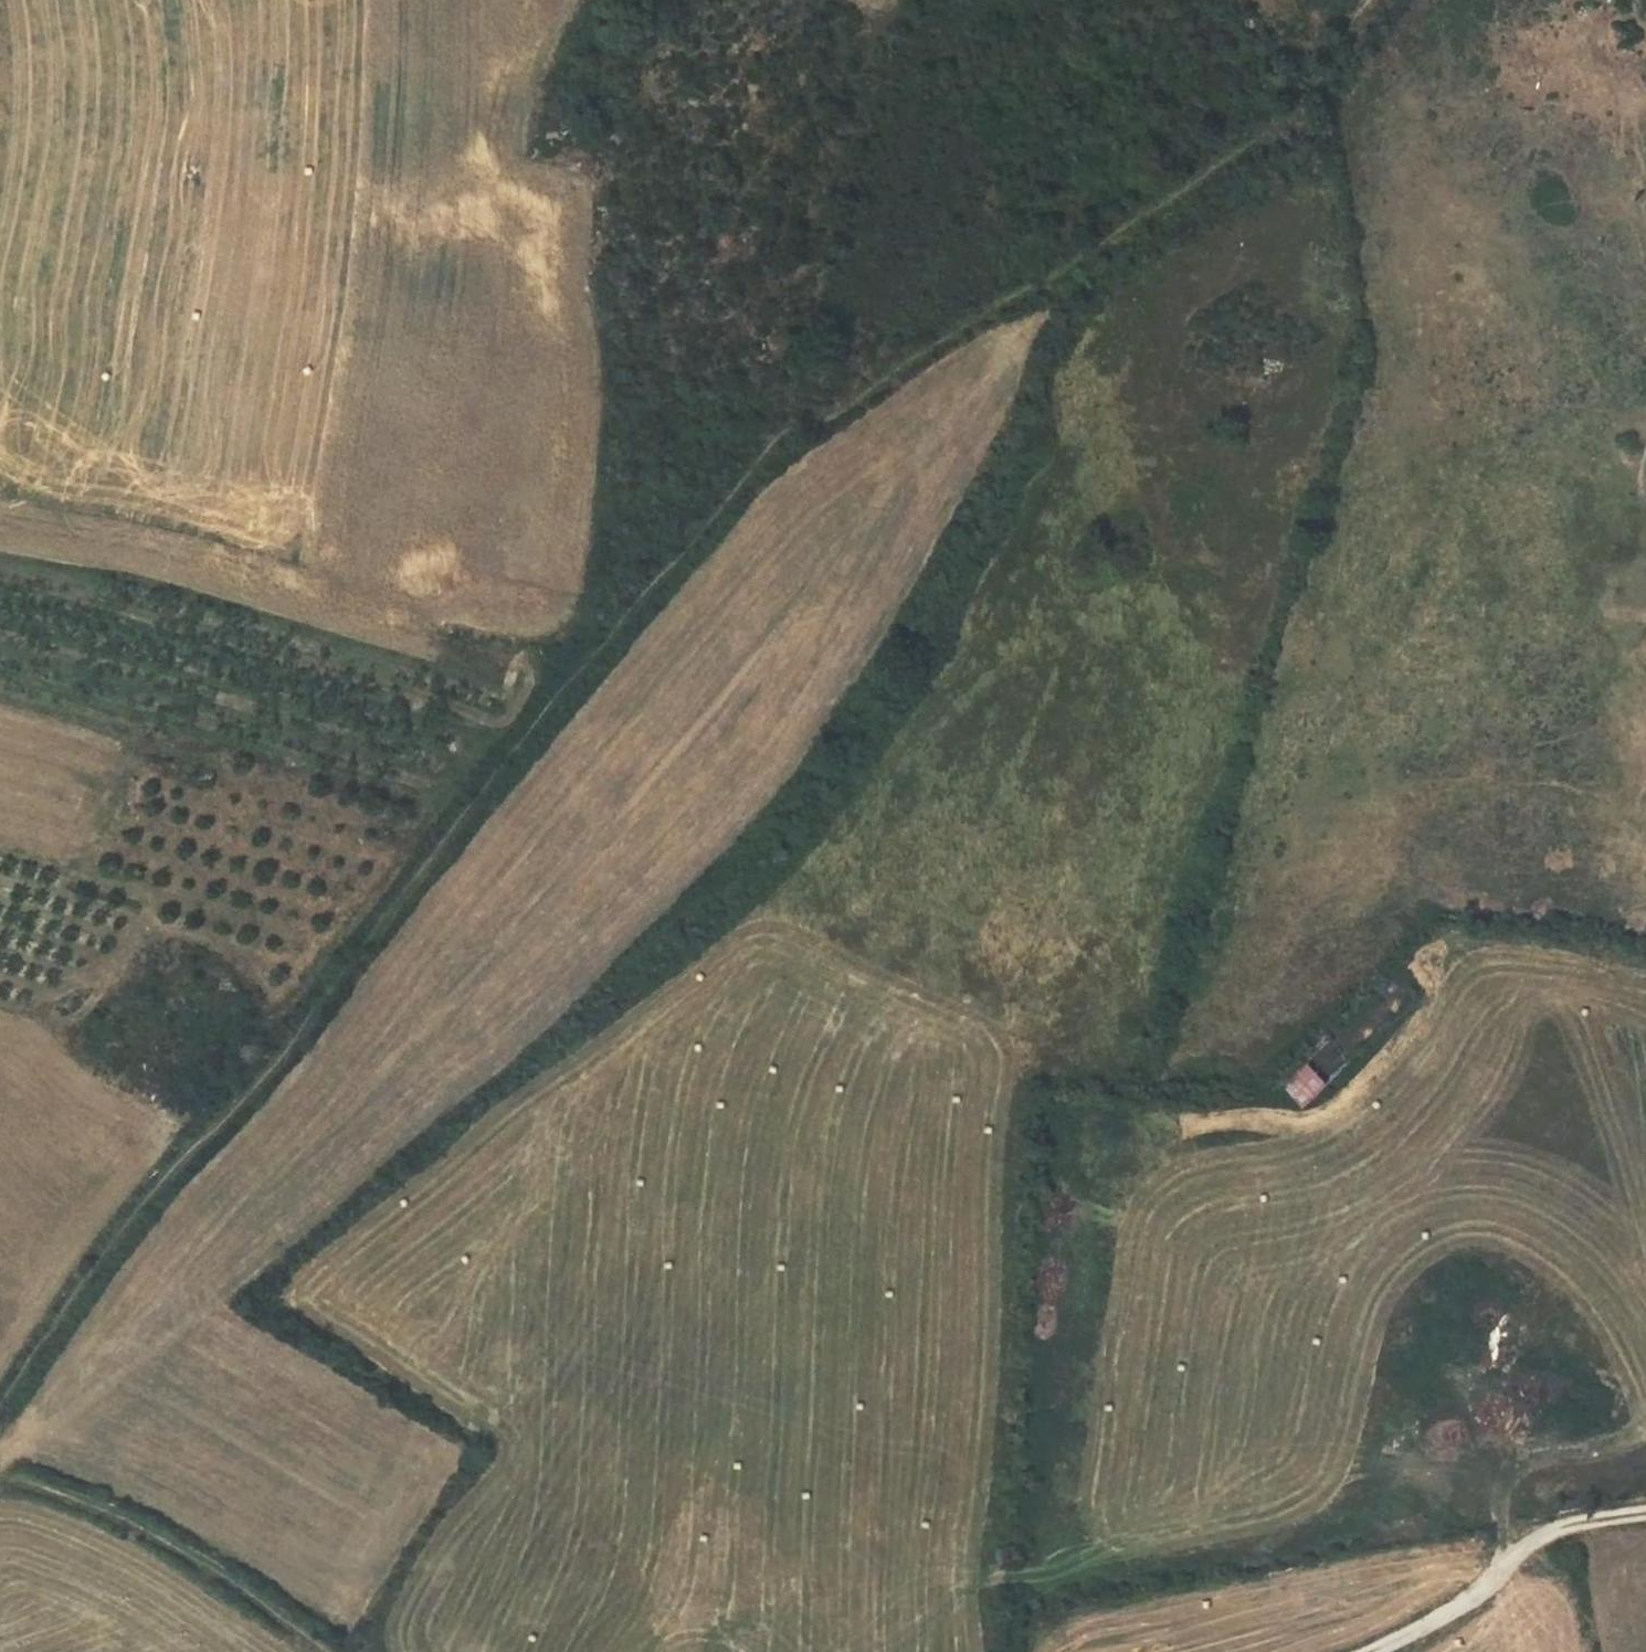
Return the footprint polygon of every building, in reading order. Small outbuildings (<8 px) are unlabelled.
[(1310,1060),(1330,1079),(1348,1061),(1328,1041),(1310,1060)] [(1301,1109),(1328,1083),(1307,1061),(1280,1087),(1301,1109)]
